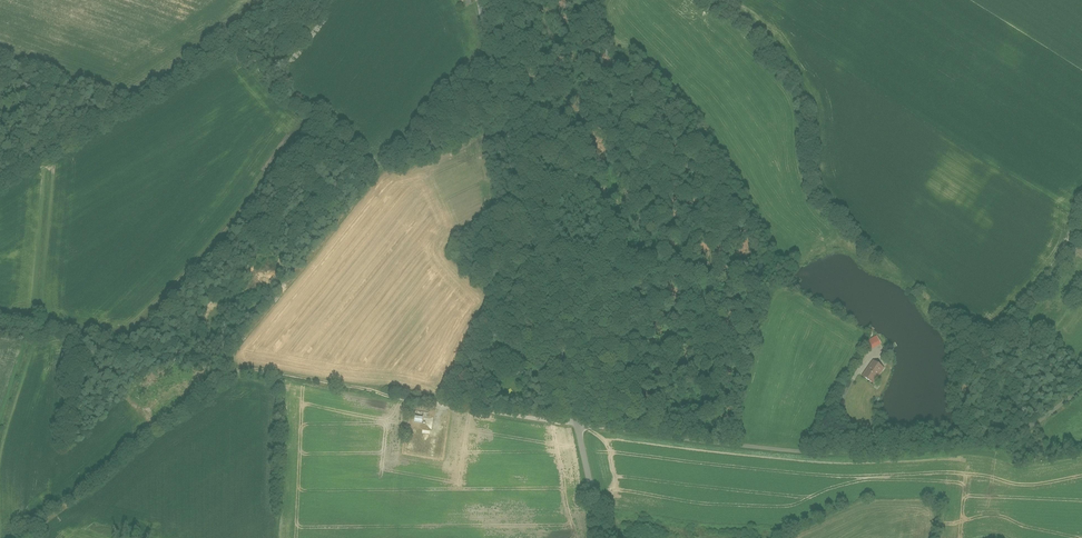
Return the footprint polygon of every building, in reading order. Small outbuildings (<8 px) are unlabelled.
[(1073,269),(1081,275),(1081,258),(1080,257),(1073,269)] [(864,342),(868,350),(880,344),(876,336),(864,342)] [(516,353),(529,350),(528,344),(515,347),(516,353)] [(873,361),(863,376),(875,384),(885,369),(873,361)]
